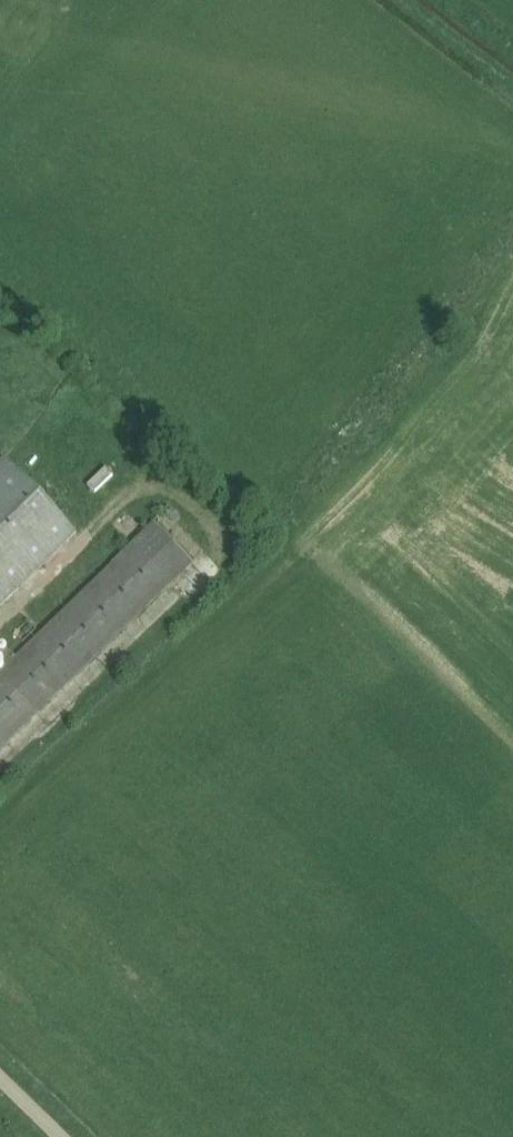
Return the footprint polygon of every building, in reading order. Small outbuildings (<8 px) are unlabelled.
[(0,463),(0,611),(79,535),(5,458),(0,463)] [(168,507),(161,515),(174,527),(181,520),(168,507)] [(125,556),(0,676),(0,750),(194,564),(149,517),(117,548),(125,556)]
